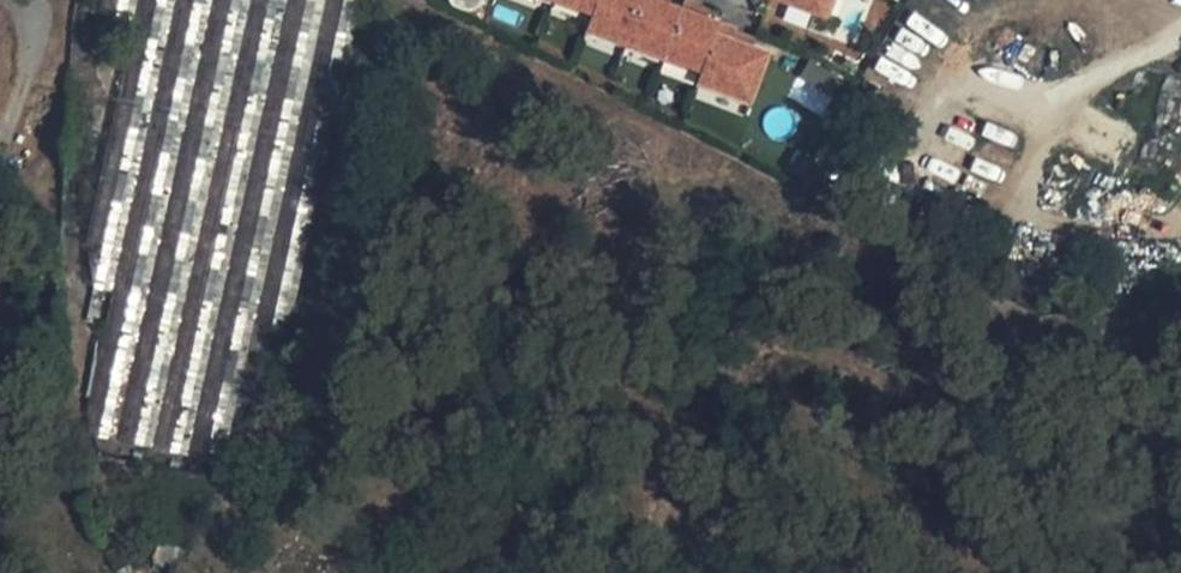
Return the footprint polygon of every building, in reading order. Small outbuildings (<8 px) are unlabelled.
[(98,16),(131,25),(85,242),(87,287),(100,289),(283,324),(349,0),(102,0),(98,16)] [(451,3),(458,8),(466,10),(473,9),(480,5),(483,0),(450,0),(451,3)] [(561,1),(599,15),(605,0),(562,0),(561,1)] [(648,0),(605,0),(599,15),(597,19),(594,29),(631,43),(648,0)] [(688,8),(675,3),(668,0),(648,0),(631,43),(669,58),(688,8)] [(728,22),(713,17),(704,13),(708,4),(699,0),(691,0),(688,8),(669,58),(708,73),(728,22)] [(818,9),(822,0),(794,0),(818,9)] [(830,0),(822,0),(818,9),(838,16),(844,0),(838,0),(837,3),(830,0)] [(599,15),(561,1),(560,5),(597,19),(599,15)] [(708,4),(704,13),(713,17),(717,8),(708,4)] [(744,28),(728,22),(708,73),(706,77),(705,81),(757,101),(775,53),(760,47),(739,39),(744,28)] [(760,47),(764,36),(744,28),(739,39),(760,47)] [(631,43),(594,29),(592,33),(630,48),(631,43)] [(669,58),(631,43),(630,48),(667,62),(669,58)] [(708,73),(669,58),(667,62),(706,77),(708,73)] [(757,101),(705,81),(703,85),(755,105),(757,101)] [(985,125),(983,137),(1010,144),(1013,131),(985,125)] [(80,435),(214,465),(283,324),(100,289),(75,411),(80,435)] [(174,552),(128,532),(115,551),(118,572),(161,572),(174,552)]
